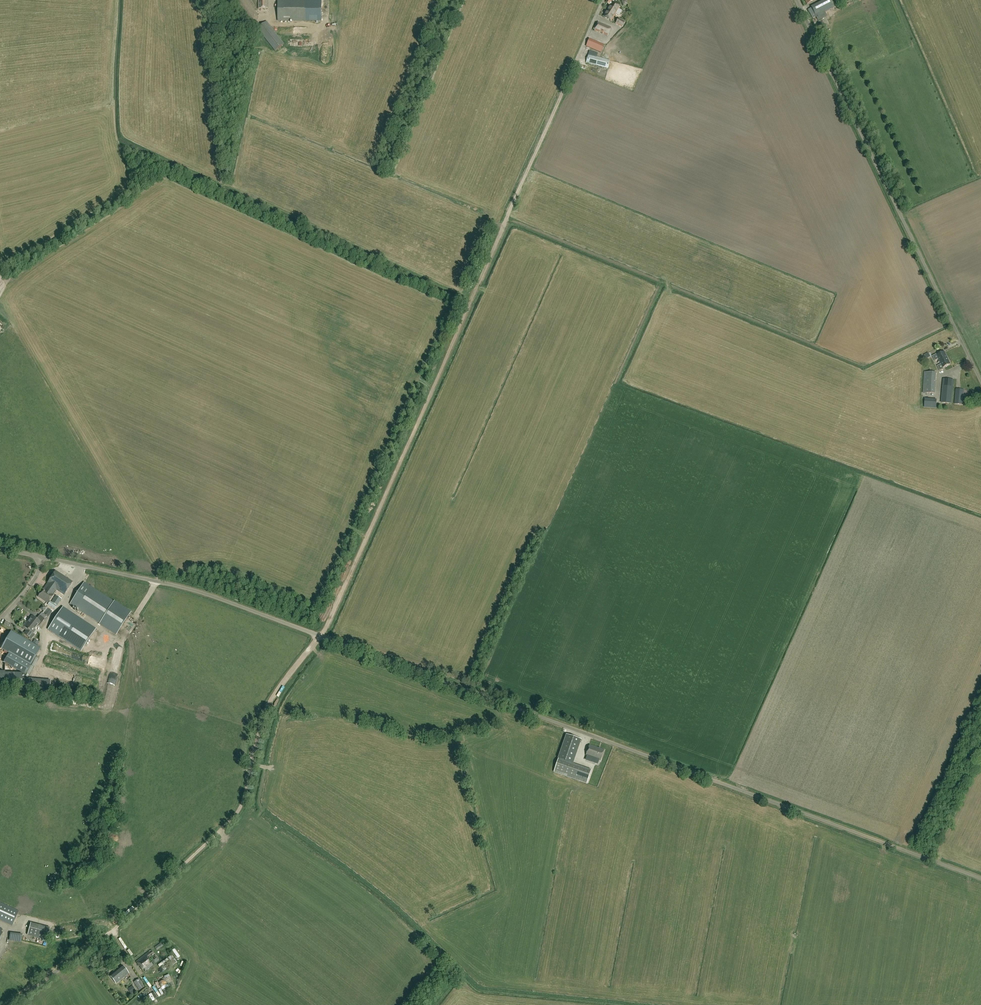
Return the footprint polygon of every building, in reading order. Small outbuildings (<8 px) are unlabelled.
[(268,9),(268,0),(258,0),(258,9),(268,9)] [(306,21),(321,21),(322,0),(320,0),(278,0),(278,21),(306,21)] [(612,4),(610,3),(612,0),(608,0),(607,3),(609,4),(611,5),(604,17),(611,21),(616,13),(619,15),(621,11),(618,9),(619,8),(613,3),(612,4)] [(813,18),(837,6),(834,0),(827,0),(808,10),(813,18)] [(622,27),(626,22),(619,17),(616,23),(622,27)] [(267,22),(258,29),(265,38),(273,48),(275,51),(284,44),(281,41),(267,22)] [(608,36),(612,27),(599,22),(595,31),(608,36)] [(600,49),(602,43),(591,39),(589,45),(600,49)] [(588,55),(586,63),(608,69),(610,60),(597,57),(598,53),(589,51),(588,55)] [(940,362),(947,358),(944,352),(937,355),(936,354),(932,356),(935,361),(939,359),(940,362)] [(940,362),(941,364),(937,366),(940,371),(944,369),(943,368),(951,364),(947,358),(940,362)] [(936,372),(924,372),(923,393),(935,393),(936,372)] [(952,403),(954,380),(944,379),(942,393),(941,402),(952,403)] [(963,405),(964,389),(956,389),(954,404),(963,405)] [(937,399),(925,399),(924,407),(936,408),(937,399)] [(64,595),(72,582),(55,571),(38,597),(47,603),(48,602),(53,595),(57,590),(64,595)] [(76,595),(70,604),(100,623),(99,624),(116,635),(130,612),(114,601),(114,602),(90,586),(84,582),(76,595)] [(55,609),(62,599),(56,595),(51,602),(50,601),(48,605),(55,609)] [(48,608),(43,614),(47,617),(52,612),(48,608)] [(63,608),(48,629),(81,651),(95,629),(63,608)] [(34,630),(38,626),(39,627),(45,619),(39,615),(36,619),(32,616),(27,623),(26,621),(26,622),(27,623),(26,623),(34,630)] [(35,630),(34,630),(26,623),(27,623),(26,622),(22,626),(27,630),(24,634),(31,640),(35,634),(33,633),(35,630)] [(25,675),(40,649),(12,632),(2,649),(10,654),(5,663),(6,663),(25,675)] [(586,783),(591,770),(573,764),(581,740),(567,735),(554,772),(586,783)] [(601,761),(604,750),(590,745),(586,756),(601,761)] [(19,911),(0,903),(0,920),(12,926),(19,911)] [(47,940),(50,928),(30,923),(27,935),(46,940),(47,940)] [(144,972),(159,960),(151,950),(136,962),(144,972)] [(172,954),(168,957),(170,961),(173,965),(177,962),(172,954)] [(116,984),(129,974),(122,965),(109,976),(116,984)] [(139,990),(144,986),(139,978),(134,982),(139,990)] [(164,995),(171,991),(165,979),(158,983),(164,995)]
